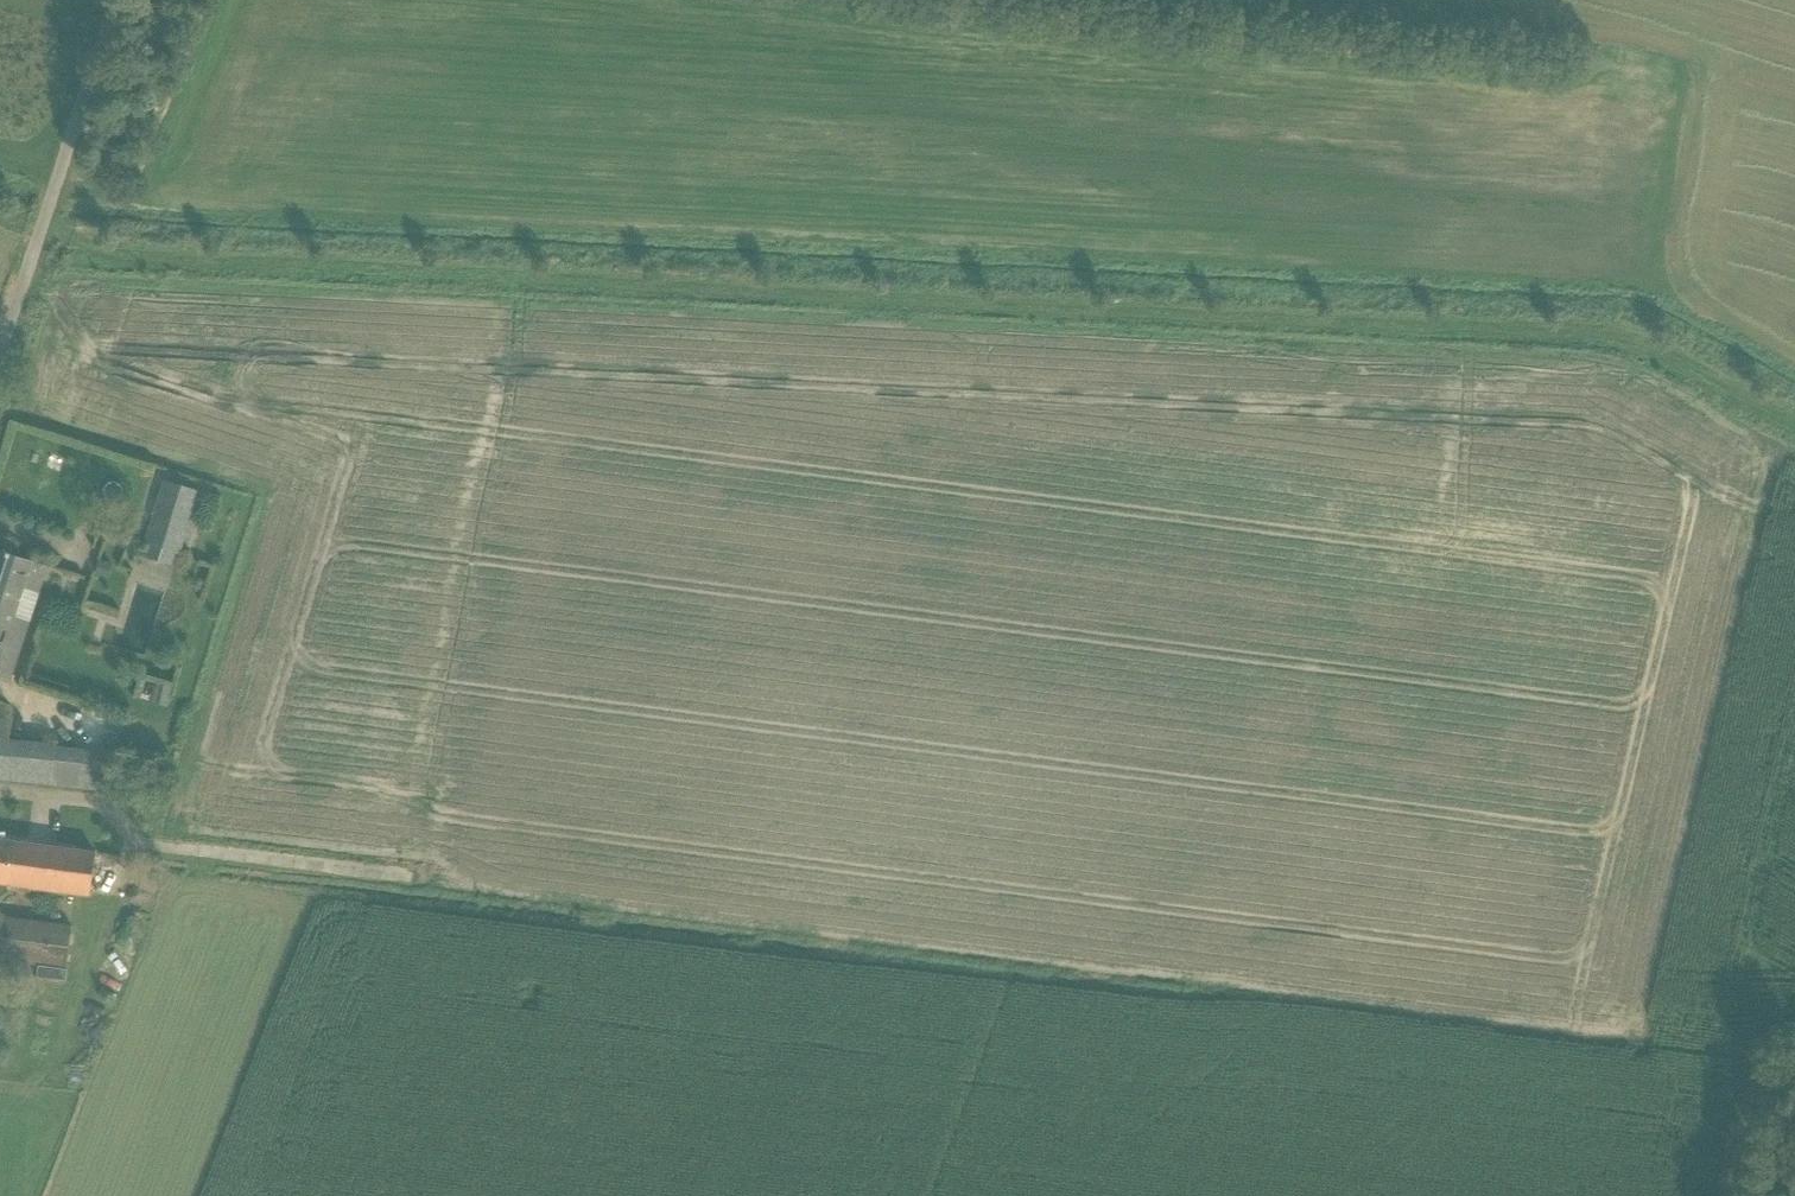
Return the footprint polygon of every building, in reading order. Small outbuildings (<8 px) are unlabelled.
[(145,544),(179,554),(198,491),(164,480),(145,544)] [(9,681),(46,566),(0,551),(0,678),(9,681)] [(113,564),(99,560),(95,575),(109,579),(113,564)] [(0,740),(0,780),(51,785),(55,746),(0,740)] [(90,895),(95,852),(0,840),(0,883),(90,895)] [(0,916),(0,960),(66,969),(72,926),(0,916)]
